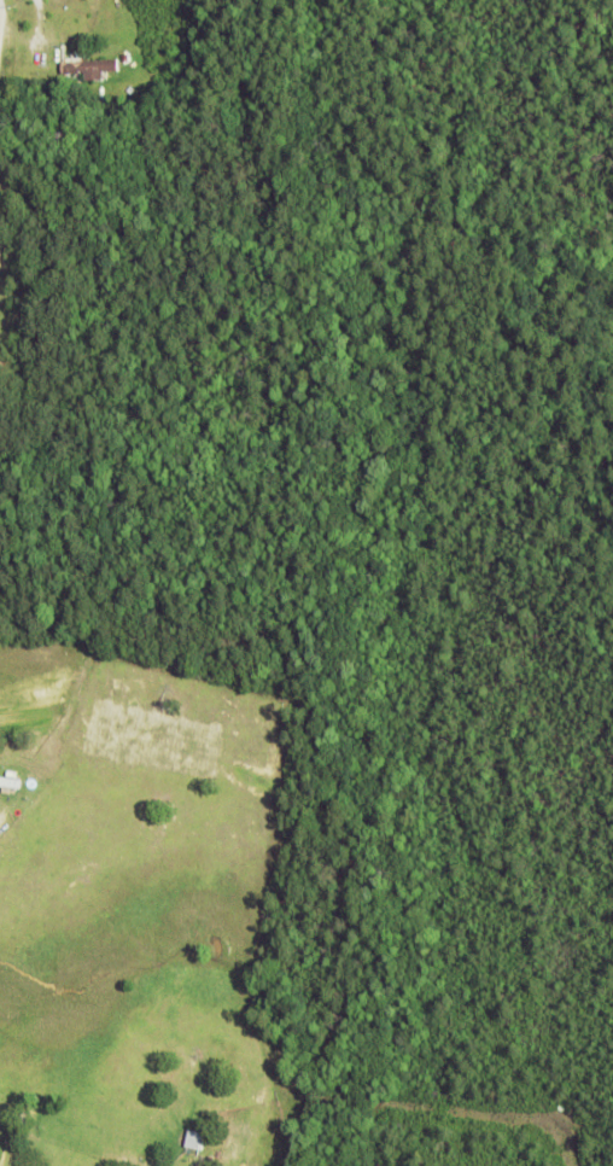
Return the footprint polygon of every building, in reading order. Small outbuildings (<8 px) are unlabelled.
[(121,63),(121,75),(106,76),(107,84),(88,86),(88,77),(64,78),(64,65),(74,65),(74,57),(87,57),(87,64),(121,63)] [(23,785),(0,783),(0,774),(23,776),(23,785)] [(187,1145),(201,1148),(204,1131),(190,1128),(187,1145)]
